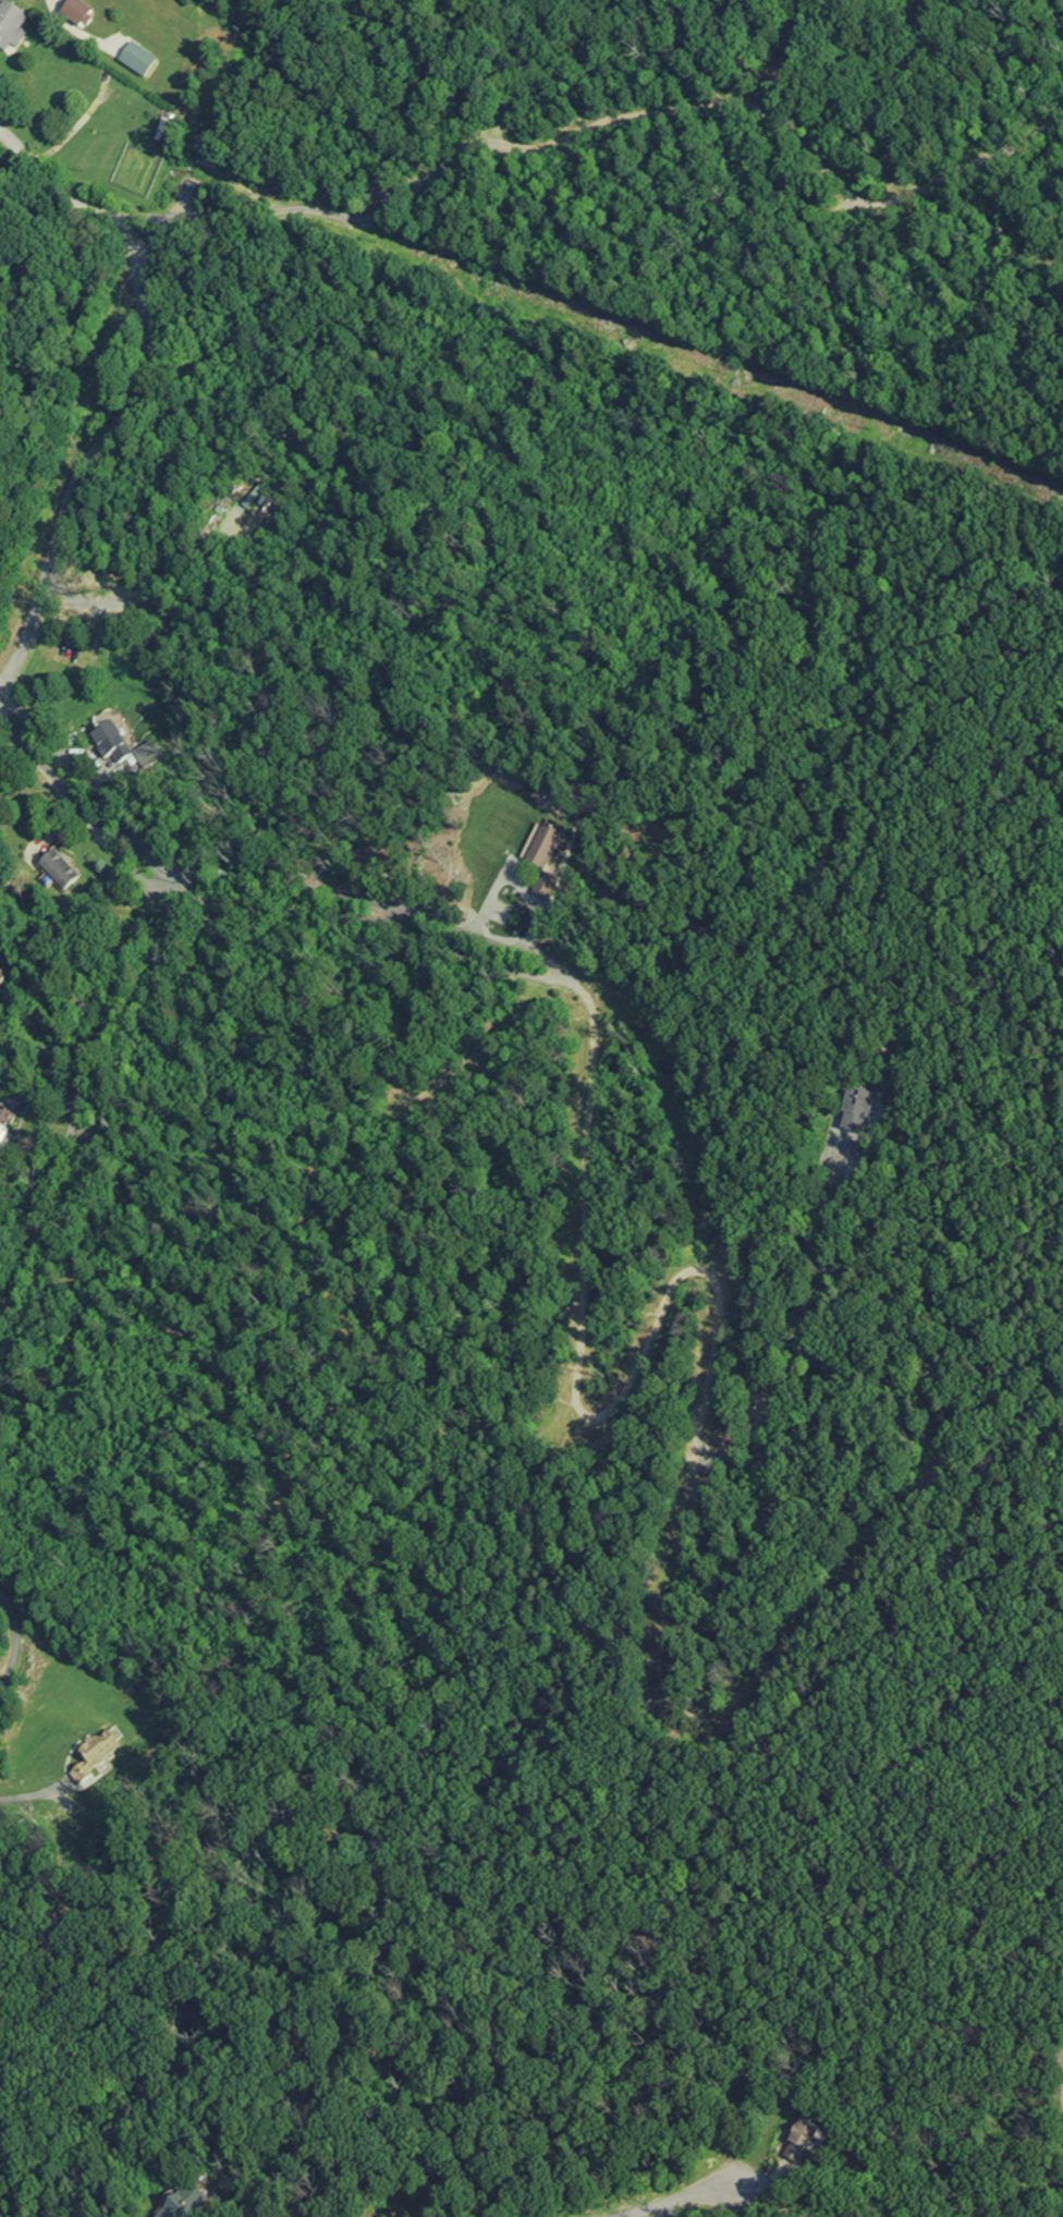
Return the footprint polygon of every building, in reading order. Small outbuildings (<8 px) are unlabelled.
[(801,2166),(822,2129),(802,2117),(781,2155),(801,2166)]
